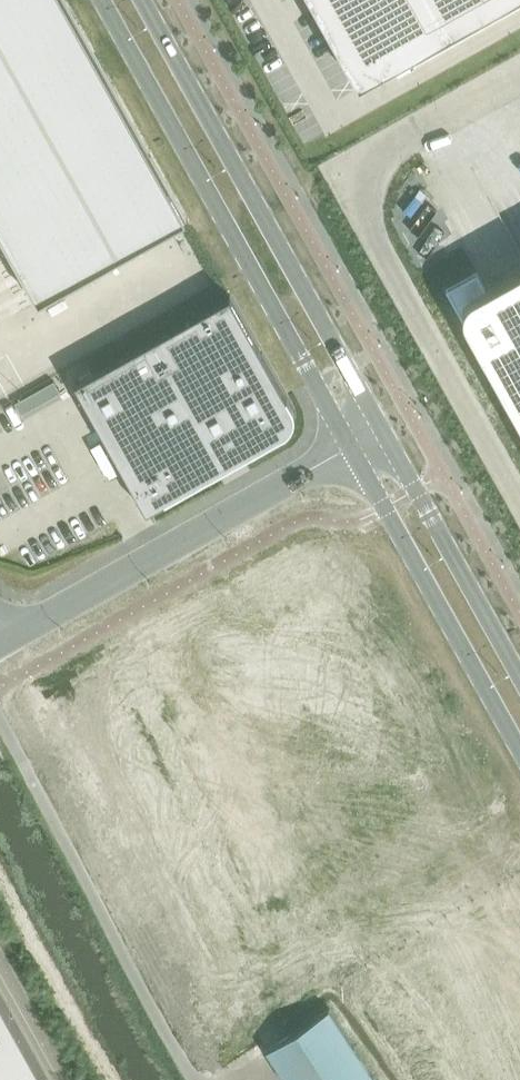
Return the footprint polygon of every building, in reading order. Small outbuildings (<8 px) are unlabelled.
[(38,301),(74,281),(130,250),(187,218),(65,0),(0,0),(0,233),(38,301)] [(318,5),(316,6),(359,82),(505,0),(315,0),(318,5)] [(446,289),(519,421),(519,267),(486,286),(481,278),(477,271),(446,289)] [(230,295),(75,381),(146,510),(217,470),(218,472),(244,458),(243,456),(281,434),(283,433),(285,432),(286,431),(287,430),(289,429),(290,427),(291,426),(292,424),(292,423),(293,421),(294,419),(294,418),(294,416),(294,414),(294,412),(294,411),(293,409),(293,407),(292,405),(291,404),(230,295)] [(33,392),(16,402),(22,414),(40,404),(33,392)] [(0,992),(0,1079),(49,1079),(0,992)] [(265,1053),(283,1079),(373,1079),(342,1034),(330,1016),(327,1012),(313,1021),(265,1053)]
